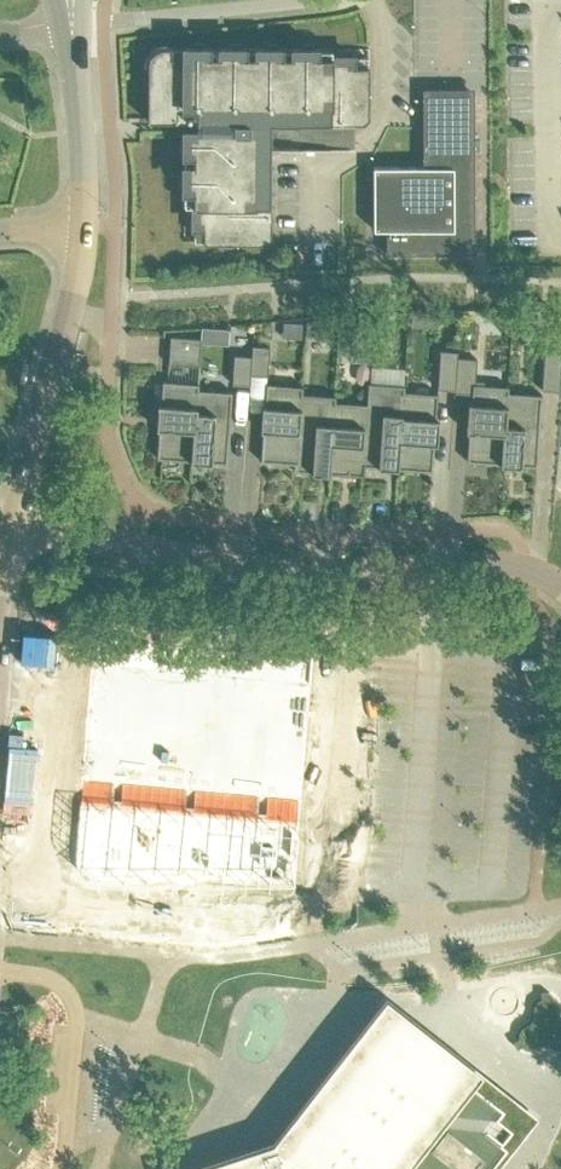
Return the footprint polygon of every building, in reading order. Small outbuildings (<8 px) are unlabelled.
[(219,246),(232,246),(232,242),(270,242),(272,121),(364,122),(369,117),(369,66),(353,66),(353,56),(317,56),(317,48),(314,48),(314,44),(301,43),(301,48),(278,48),(278,43),(265,43),(265,47),(242,47),(242,43),(229,43),(229,47),(205,47),(205,43),(192,43),(192,47),(166,47),(163,47),(160,48),(159,48),(156,49),(154,51),(152,53),(151,55),(150,57),(149,60),(148,63),(148,68),(144,68),(144,82),(148,82),(148,120),(184,121),(184,138),(180,137),(180,151),(184,151),(184,174),(180,174),(180,187),(184,187),(184,189),(194,189),(194,226),(203,226),(203,242),(219,242),(219,246)] [(474,87),(423,87),(422,165),(373,165),(372,227),(385,227),(385,252),(473,252),(474,87)] [(501,311),(491,320),(500,331),(510,321),(501,311)] [(372,313),(354,312),(352,346),(369,347),(372,313)] [(387,314),(375,313),(374,328),(386,329),(387,314)] [(331,321),(306,319),(305,334),(330,336),(331,321)] [(201,337),(170,335),(168,362),(199,365),(201,337)] [(270,346),(252,344),(251,355),(250,373),(267,375),(270,346)] [(457,350),(440,349),(437,387),(455,389),(457,356),(457,350)] [(560,366),(560,350),(545,349),(542,388),(560,390),(560,366)] [(251,355),(234,354),(232,383),(249,384),(250,373),(251,355)] [(477,357),(457,356),(455,389),(455,391),(471,392),(471,402),(468,401),(466,430),(468,430),(467,460),(502,462),(506,391),(507,385),(507,384),(475,383),(477,357)] [(192,381),(162,380),(161,403),(158,403),(156,427),(159,427),(157,457),(192,459),(197,388),(198,388),(199,382),(192,381)] [(404,384),(368,381),(367,403),(368,403),(364,465),(397,467),(403,390),(403,389),(404,384)] [(303,385),(266,382),(265,404),(262,404),(260,429),(263,429),(261,460),(294,462),(296,462),(301,392),(303,385)] [(198,388),(197,388),(192,459),(211,462),(211,459),(227,462),(232,390),(198,388)] [(437,392),(403,390),(397,467),(432,469),(434,442),(437,442),(438,417),(436,417),(437,392)] [(542,393),(506,391),(502,462),(521,465),(521,464),(537,465),(542,393)] [(335,400),(336,394),(301,392),(296,462),(294,462),(293,469),(329,473),(329,472),(335,400)] [(367,403),(335,400),(329,472),(364,474),(364,465),(368,403),(367,403)] [(93,638),(75,852),(75,858),(77,864),(80,869),(84,874),(89,877),(94,879),(100,880),(294,879),(312,656),(159,644),(93,638)] [(187,1168),(496,1168),(538,1116),(386,996),(273,1141),(187,1168)]
